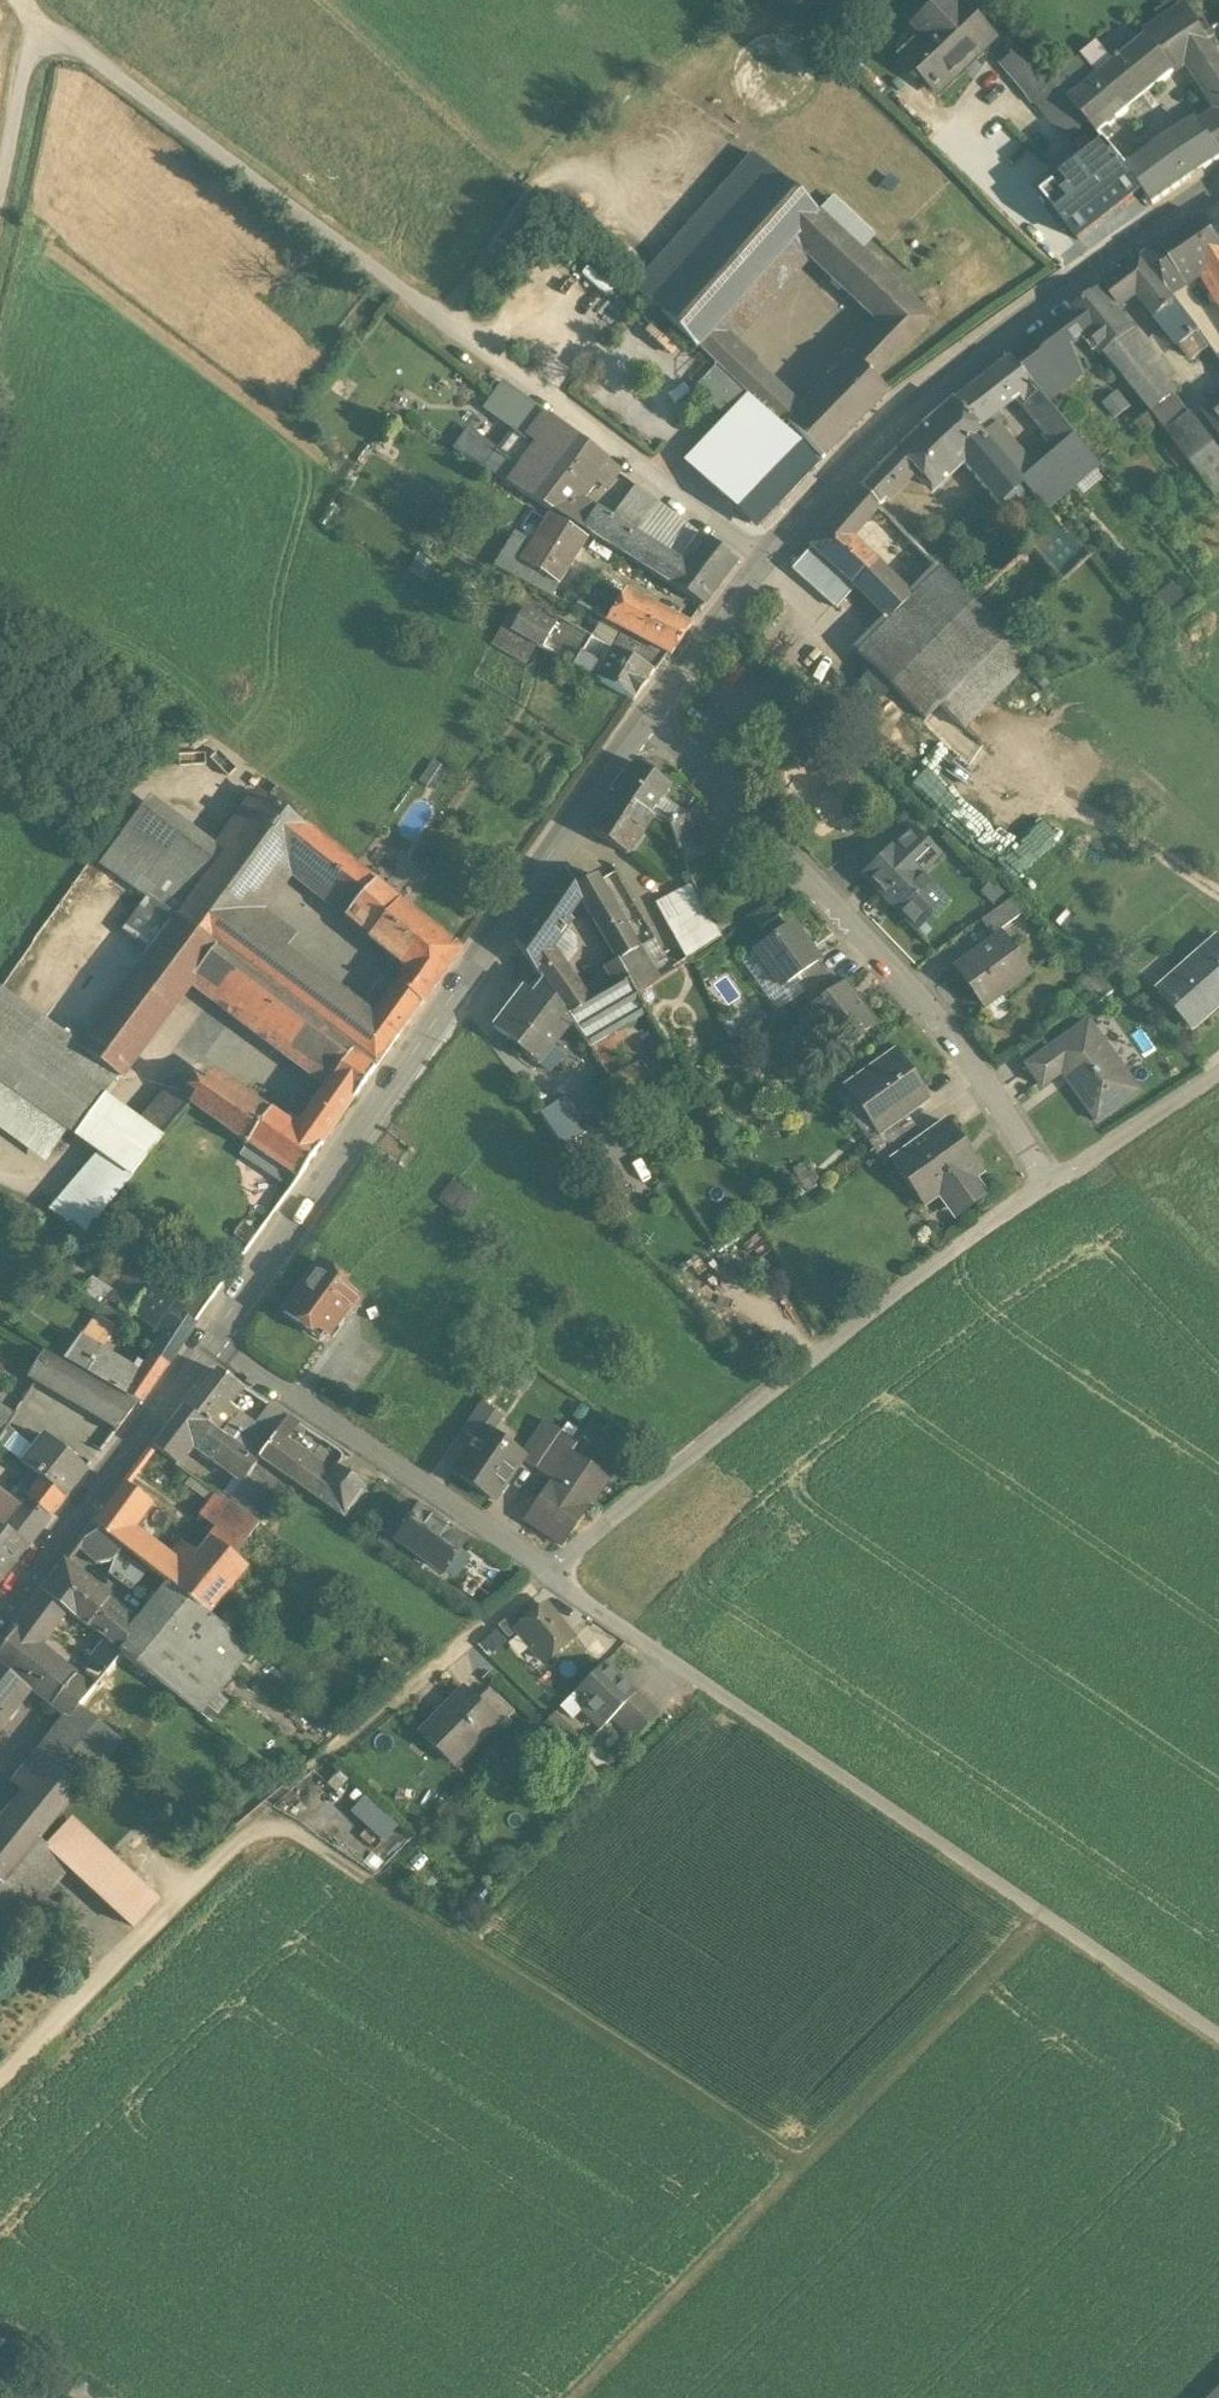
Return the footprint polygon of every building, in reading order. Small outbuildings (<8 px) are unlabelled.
[(956,0),(938,0),(929,9),(937,19),(901,54),(939,94),(964,71),(964,64),(991,37),(956,0)] [(1204,33),(1191,13),(1166,28),(1188,61),(1212,45),(1204,33)] [(1166,28),(1150,39),(1148,37),(1140,44),(1124,26),(1098,48),(1141,99),(1188,61),(1166,28)] [(1212,45),(1188,61),(1218,110),(1218,57),(1212,45)] [(1084,59),(1128,110),(1141,99),(1098,48),(1084,59)] [(1071,102),(1055,83),(1029,54),(1005,74),(1032,106),(1042,98),(1056,114),(1071,102)] [(1140,143),(1118,117),(1128,110),(1084,59),(1055,83),(1071,102),(1127,168),(1140,159),(1137,156),(1138,155),(1133,149),(1140,143)] [(1203,126),(1218,150),(1218,115),(1203,126)] [(1169,149),(1190,177),(1218,158),(1218,150),(1203,126),(1169,149)] [(1140,159),(1127,168),(1152,204),(1190,177),(1169,149),(1164,143),(1140,159)] [(1043,195),(1078,240),(1142,190),(1107,145),(1043,195)] [(744,222),(780,181),(751,153),(635,283),(665,311),(697,275),(700,272),(680,254),(725,204),(744,222)] [(700,272),(697,275),(733,308),(793,240),(816,214),(780,181),(744,222),(700,272)] [(725,204),(680,254),(700,272),(744,222),(725,204)] [(1204,217),(1218,240),(1218,207),(1204,217)] [(884,324),(852,357),(873,378),(929,320),(816,214),(793,240),(884,324)] [(1142,258),(1158,282),(1201,254),(1218,282),(1218,240),(1204,217),(1142,258)] [(1158,282),(1142,258),(1126,270),(1142,295),(1151,309),(1169,297),(1158,282)] [(1126,270),(1103,287),(1121,311),(1142,295),(1126,270)] [(733,308),(697,275),(665,311),(701,344),(718,326),(733,308)] [(1121,311),(1103,287),(1070,313),(1090,337),(1103,352),(1124,332),(1132,325),(1121,311)] [(1169,297),(1151,309),(1168,333),(1185,321),(1169,297)] [(1010,359),(1061,420),(1081,403),(1069,389),(1084,377),(1074,350),(1090,337),(1070,313),(1057,324),(1010,359)] [(1185,321),(1168,333),(1178,348),(1182,345),(1195,336),(1185,321)] [(718,326),(701,344),(787,423),(800,410),(718,326)] [(1124,378),(1142,398),(1154,413),(1200,468),(1218,495),(1218,494),(1218,438),(1200,413),(1189,422),(1173,399),(1161,408),(1119,355),(1133,344),(1124,332),(1103,352),(1124,378)] [(1195,336),(1182,345),(1191,358),(1204,349),(1195,336)] [(1133,344),(1119,355),(1161,408),(1173,399),(1133,344)] [(852,357),(814,396),(850,431),(888,393),(873,378),(852,357)] [(1015,401),(1059,453),(1076,437),(1061,420),(1010,359),(983,379),(991,388),(984,394),(1000,413),(1015,401)] [(735,411),(748,398),(726,377),(713,390),(735,411)] [(1124,378),(1103,395),(1120,417),(1142,398),(1124,378)] [(1000,413),(984,394),(991,388),(983,379),(954,401),(982,436),(1019,481),(1023,485),(1046,464),(1034,448),(1026,455),(1004,431),(1011,425),(1000,413)] [(529,405),(504,387),(486,410),(511,429),(529,405)] [(1120,417),(1103,395),(1086,409),(1081,403),(1061,420),(1076,437),(1084,447),(1120,417)] [(800,410),(787,423),(822,459),(850,431),(814,396),(800,410)] [(735,411),(685,463),(723,499),(726,496),(746,516),(755,506),(759,511),(802,466),(777,442),(786,434),(748,398),(735,411)] [(1154,413),(1142,398),(1120,417),(1084,447),(1095,461),(1154,413)] [(1200,413),(1218,438),(1218,399),(1200,413)] [(954,401),(953,401),(922,428),(861,490),(879,509),(912,476),(928,491),(957,461),(982,436),(954,401)] [(603,461),(529,405),(511,429),(513,430),(497,451),(492,458),(570,505),(574,500),(603,461)] [(1019,481),(982,436),(957,461),(993,503),(1019,481)] [(485,451),(467,437),(456,453),(483,469),(492,458),(497,451),(490,446),(485,451)] [(1030,494),(1042,509),(1095,461),(1084,447),(1076,437),(1059,453),(1046,464),(1023,485),(1030,494)] [(570,505),(492,458),(483,469),(483,470),(524,496),(567,523),(581,504),(574,500),(570,505)] [(609,467),(601,478),(610,484),(618,473),(609,467)] [(1019,481),(993,503),(1005,518),(1030,494),(1023,485),(1019,481)] [(703,538),(636,487),(610,522),(682,567),(703,538)] [(861,490),(847,507),(864,523),(879,509),(861,490)] [(1030,494),(1005,518),(1060,583),(1087,555),(1066,530),(1062,533),(1042,509),(1030,494)] [(703,538),(682,567),(610,522),(581,504),(567,523),(703,607),(737,563),(703,538)] [(847,507),(787,574),(831,611),(851,590),(848,587),(872,559),(849,538),(864,523),(847,507)] [(531,543),(526,552),(523,557),(520,563),(558,587),(587,540),(548,516),(531,543)] [(526,552),(531,543),(517,535),(496,569),(550,598),(558,587),(520,563),(523,557),(526,552)] [(907,596),(872,559),(848,587),(851,590),(887,621),(908,597),(907,596)] [(912,593),(907,596),(908,597),(887,621),(884,624),(922,661),(976,610),(939,573),(916,596),(912,593)] [(584,595),(571,589),(561,604),(575,611),(577,608),(575,607),(584,595)] [(617,606),(586,592),(584,595),(575,607),(577,608),(601,621),(605,623),(617,606)] [(617,606),(605,623),(670,657),(690,628),(625,594),(617,606)] [(502,628),(509,632),(522,611),(511,605),(498,626),(502,628)] [(902,680),(865,643),(854,653),(870,668),(891,689),(925,722),(1006,641),(976,610),(922,661),(902,680)] [(536,647),(541,650),(553,629),(522,611),(509,632),(536,647)] [(591,639),(557,620),(553,629),(541,650),(572,668),(581,656),(591,639)] [(605,623),(601,621),(591,639),(581,656),(591,662),(601,671),(612,651),(653,675),(665,659),(668,660),(670,657),(605,623)] [(922,661),(884,624),(865,643),(902,680),(922,661)] [(509,632),(502,628),(492,647),(525,666),(536,647),(509,632)] [(653,675),(612,651),(601,671),(595,681),(633,702),(653,675)] [(601,671),(591,662),(581,656),(572,668),(595,681),(601,671)] [(891,689),(870,668),(859,680),(880,701),(891,689)] [(671,788),(636,764),(612,798),(650,818),(656,809),(671,788)] [(420,781),(434,792),(445,776),(432,766),(420,781)] [(147,898),(175,918),(217,861),(225,851),(214,843),(150,797),(101,865),(147,898)] [(650,818),(612,798),(590,832),(626,856),(650,818)] [(267,800),(231,848),(269,876),(275,866),(286,852),(305,828),(267,800)] [(656,809),(650,818),(665,827),(669,825),(674,823),(656,809)] [(669,825),(681,854),(701,847),(688,818),(674,823),(669,825)] [(343,860),(305,828),(286,852),(325,883),(343,860)] [(912,830),(865,875),(916,928),(945,901),(920,875),(912,867),(930,849),(912,830)] [(681,854),(684,863),(705,856),(701,847),(681,854)] [(939,857),(930,849),(912,867),(920,875),(939,857)] [(325,883),(286,852),(275,866),(328,908),(339,894),(325,883)] [(343,860),(325,883),(339,894),(328,908),(344,921),(348,915),(373,884),(343,860)] [(216,949),(240,917),(258,892),(217,861),(175,918),(216,949)] [(547,898),(514,944),(535,973),(536,972),(551,950),(571,922),(568,919),(580,900),(564,872),(547,898)] [(638,950),(595,877),(576,888),(619,961),(632,953),(637,950),(638,950)] [(373,884),(348,915),(373,934),(368,940),(408,970),(395,987),(417,1004),(459,951),(373,884)] [(695,889),(665,908),(675,928),(704,909),(699,899),(695,889)] [(1027,911),(1013,897),(979,921),(990,937),(1027,911)] [(175,918),(147,898),(121,932),(152,954),(175,918)] [(704,909),(675,928),(692,961),(722,942),(704,909)] [(769,938),(791,923),(783,913),(762,927),(769,938)] [(216,949),(253,977),(277,945),(240,917),(216,949)] [(216,949),(175,918),(152,954),(83,1049),(71,1066),(107,1092),(85,1123),(74,1137),(96,1152),(108,1134),(109,1131),(123,1111),(140,1088),(123,1076),(195,979),(324,1075),(330,1079),(326,1085),(351,1105),(375,1068),(253,977),(216,949)] [(823,962),(794,922),(751,953),(780,993),(795,983),(823,962)] [(1029,975),(1001,935),(955,966),(977,997),(993,986),(1000,995),(1029,975)] [(1173,975),(1177,980),(1162,993),(1158,988),(1156,990),(1184,1022),(1218,993),(1218,945),(1214,940),(1173,975)] [(390,1049),(364,1030),(374,1017),(277,945),(253,977),(375,1068),(390,1049)] [(551,950),(536,972),(567,1016),(587,1003),(551,950)] [(627,980),(637,997),(652,988),(658,984),(638,950),(637,950),(640,955),(635,959),(641,969),(626,978),(627,980)] [(640,955),(637,950),(632,953),(635,959),(640,955)] [(617,963),(626,978),(641,969),(635,959),(632,953),(619,961),(617,963)] [(617,963),(616,961),(605,967),(617,986),(627,980),(626,978),(617,963)] [(823,962),(795,983),(803,994),(804,993),(829,975),(823,962)] [(1093,967),(1081,981),(1103,1000),(1116,986),(1093,967)] [(535,977),(525,990),(523,989),(522,991),(523,992),(513,1005),(512,1004),(493,1029),(518,1048),(516,1050),(538,1067),(539,1065),(534,1060),(545,1046),(550,1050),(570,1024),(565,1017),(535,973),(533,976),(535,977)] [(829,975),(804,993),(813,1006),(815,1004),(839,987),(830,974),(829,975)] [(567,1016),(565,1017),(570,1024),(588,1050),(617,1033),(627,1027),(647,1015),(637,997),(627,980),(617,986),(587,1003),(567,1016)] [(857,999),(853,1002),(841,985),(839,987),(815,1004),(826,1018),(818,1023),(840,1054),(864,1037),(862,1034),(875,1025),(857,999)] [(374,1017),(364,1030),(390,1049),(408,1024),(417,1004),(395,987),(374,1017)] [(647,1015),(650,1020),(665,1012),(652,988),(637,997),(647,1015)] [(69,1133),(60,1127),(70,1113),(85,1123),(107,1092),(71,1066),(83,1049),(1,990),(0,991),(0,1133),(45,1165),(69,1133)] [(733,996),(711,1005),(729,1048),(743,1037),(733,1014),(740,1012),(733,996)] [(647,1015),(627,1027),(637,1044),(657,1033),(650,1020),(647,1015)] [(1085,1022),(1024,1065),(1041,1088),(1067,1069),(1075,1080),(1072,1082),(1097,1117),(1134,1090),(1085,1022)] [(617,1033),(588,1050),(610,1082),(637,1067),(617,1033)] [(929,1099),(894,1051),(845,1087),(864,1112),(870,1108),(885,1128),(887,1130),(908,1115),(929,1099)] [(637,1067),(610,1082),(621,1096),(646,1082),(637,1067)] [(330,1079),(324,1075),(320,1080),(326,1085),(330,1079)] [(113,1164),(183,1082),(177,1076),(139,1122),(123,1111),(109,1131),(108,1134),(96,1152),(47,1213),(62,1224),(113,1164)] [(265,1118),(212,1082),(205,1090),(194,1080),(188,1086),(183,1082),(113,1164),(130,1176),(191,1106),(247,1145),(265,1118)] [(296,1129),(269,1112),(265,1118),(247,1145),(298,1180),(351,1105),(326,1085),(296,1129)] [(562,1100),(539,1117),(563,1151),(586,1134),(562,1100)] [(70,1113),(60,1127),(69,1133),(74,1137),(85,1123),(70,1113)] [(887,1130),(885,1128),(877,1134),(887,1147),(902,1136),(916,1126),(908,1115),(887,1130)] [(909,1146),(890,1159),(892,1162),(919,1201),(939,1186),(959,1214),(986,1195),(970,1172),(978,1167),(971,1158),(967,1162),(954,1144),(959,1141),(944,1121),(909,1146)] [(887,1147),(877,1154),(886,1166),(892,1162),(890,1159),(909,1146),(902,1136),(887,1147)] [(291,1190),(298,1180),(247,1145),(240,1154),(291,1190)] [(113,1164),(62,1224),(78,1237),(130,1176),(113,1164)] [(437,1203),(461,1222),(478,1201),(454,1181),(437,1203)] [(113,1263),(94,1288),(109,1299),(127,1274),(113,1263)] [(345,1284),(319,1265),(283,1314),(298,1325),(308,1323),(328,1337),(347,1311),(357,1309),(355,1299),(341,1289),(345,1284)] [(148,1290),(127,1274),(109,1299),(107,1301),(129,1316),(134,1309),(148,1290)] [(109,1299),(94,1288),(82,1304),(118,1332),(129,1316),(107,1301),(109,1299)] [(194,1325),(148,1290),(134,1309),(168,1334),(153,1355),(168,1365),(194,1325)] [(129,1367),(104,1352),(118,1332),(82,1304),(78,1310),(82,1313),(53,1354),(116,1392),(129,1367)] [(141,1373),(129,1367),(116,1392),(140,1406),(168,1365),(153,1355),(141,1373)] [(134,1412),(50,1360),(36,1381),(73,1402),(74,1401),(99,1416),(95,1422),(102,1428),(95,1439),(107,1449),(134,1412)] [(220,1433),(234,1415),(229,1411),(244,1389),(217,1371),(186,1409),(220,1433)] [(298,1426),(267,1405),(253,1427),(271,1439),(282,1426),(294,1434),(298,1426)] [(461,1433),(475,1442),(481,1434),(488,1439),(501,1419),(481,1405),(461,1433)] [(35,1451),(5,1426),(13,1414),(0,1406),(0,1444),(20,1461),(24,1464),(35,1451)] [(186,1409),(184,1408),(157,1443),(177,1460),(195,1434),(226,1457),(235,1444),(220,1433),(186,1409)] [(253,1427),(234,1415),(220,1433),(235,1444),(257,1460),(271,1439),(253,1427)] [(546,1424),(521,1461),(522,1462),(536,1471),(561,1434),(546,1424)] [(282,1426),(271,1439),(257,1460),(278,1475),(297,1449),(288,1443),(294,1434),(282,1426)] [(494,1503),(522,1462),(521,1461),(488,1439),(481,1434),(475,1442),(453,1474),(494,1503)] [(552,1481),(570,1456),(577,1446),(561,1434),(536,1471),(552,1481)] [(35,1451),(24,1464),(64,1499),(85,1472),(45,1439),(35,1451)] [(331,1468),(329,1471),(297,1449),(278,1475),(288,1482),(328,1510),(349,1481),(331,1468)] [(181,1468),(227,1501),(237,1486),(192,1454),(181,1468)] [(570,1456),(552,1481),(580,1500),(598,1474),(570,1456)] [(227,1501),(257,1524),(288,1482),(278,1475),(257,1460),(237,1486),(227,1501)] [(349,1481),(328,1510),(343,1521),(365,1491),(349,1481)] [(580,1500),(552,1481),(525,1521),(560,1546),(589,1506),(580,1500)] [(163,1560),(133,1535),(149,1508),(124,1485),(93,1526),(122,1549),(159,1579),(165,1572),(158,1567),(163,1560)] [(0,1496),(0,1536),(5,1529),(2,1527),(11,1516),(1,1507),(6,1500),(0,1496)] [(11,1516),(2,1527),(5,1529),(27,1547),(50,1518),(25,1499),(11,1516)] [(223,1500),(208,1519),(223,1531),(222,1532),(242,1546),(258,1525),(223,1500)] [(463,1545),(418,1513),(408,1526),(398,1541),(399,1542),(443,1573),(463,1545)] [(396,1518),(377,1544),(391,1554),(399,1542),(398,1541),(408,1526),(396,1518)] [(111,1562),(122,1549),(93,1526),(74,1552),(94,1566),(111,1562)] [(27,1547),(5,1529),(0,1536),(0,1582),(27,1547)] [(202,1613),(208,1618),(248,1569),(207,1538),(194,1554),(185,1547),(182,1551),(225,1586),(202,1613)] [(225,1586),(182,1551),(175,1559),(196,1577),(180,1596),(202,1613),(225,1586)] [(159,1579),(175,1592),(180,1596),(196,1577),(175,1559),(165,1572),(159,1579)] [(93,1593),(62,1568),(42,1594),(60,1609),(73,1619),(93,1593)] [(175,1592),(147,1625),(180,1650),(208,1618),(202,1613),(180,1596),(175,1592)] [(93,1593),(73,1619),(101,1641),(120,1656),(152,1681),(180,1650),(147,1625),(134,1639),(98,1610),(105,1602),(93,1593)] [(0,1651),(0,1665),(24,1684),(45,1656),(32,1646),(60,1609),(42,1594),(0,1651)] [(524,1605),(497,1627),(508,1640),(518,1631),(517,1630),(534,1616),(524,1605)] [(534,1616),(517,1630),(518,1631),(544,1663),(555,1654),(556,1656),(569,1645),(568,1643),(572,1639),(545,1607),(534,1616)] [(180,1650),(152,1681),(201,1717),(253,1652),(208,1618),(180,1650)] [(120,1656),(101,1641),(88,1659),(106,1674),(120,1656)] [(45,1656),(24,1684),(30,1689),(67,1718),(78,1705),(87,1695),(70,1682),(73,1679),(45,1656)] [(607,1661),(560,1709),(572,1721),(580,1713),(599,1731),(611,1719),(638,1691),(607,1661)] [(0,1665),(0,1727),(30,1689),(24,1684),(0,1665)] [(513,1713),(489,1690),(478,1702),(498,1721),(497,1722),(501,1726),(513,1713)] [(661,1713),(638,1691),(611,1719),(633,1741),(661,1713)] [(478,1702),(468,1693),(442,1719),(440,1716),(421,1735),(446,1759),(463,1742),(471,1749),(497,1722),(498,1721),(478,1702)] [(7,1883),(38,1841),(77,1791),(65,1781),(109,1729),(78,1705),(67,1718),(44,1747),(35,1740),(27,1751),(47,1766),(0,1829),(0,1878),(7,1883)] [(566,1765),(587,1743),(556,1714),(534,1736),(566,1765)] [(291,1800),(287,1803),(284,1800),(281,1803),(284,1807),(281,1810),(291,1820),(301,1810),(291,1800)] [(157,1901),(71,1823),(47,1848),(69,1867),(70,1869),(134,1928),(157,1901)] [(38,1841),(7,1883),(38,1907),(69,1867),(47,1848),(38,1841)] [(7,1883),(0,1892),(0,1935),(10,1942),(38,1907),(7,1883)] [(1204,2397),(1218,2397),(1218,2383),(1204,2397)]
